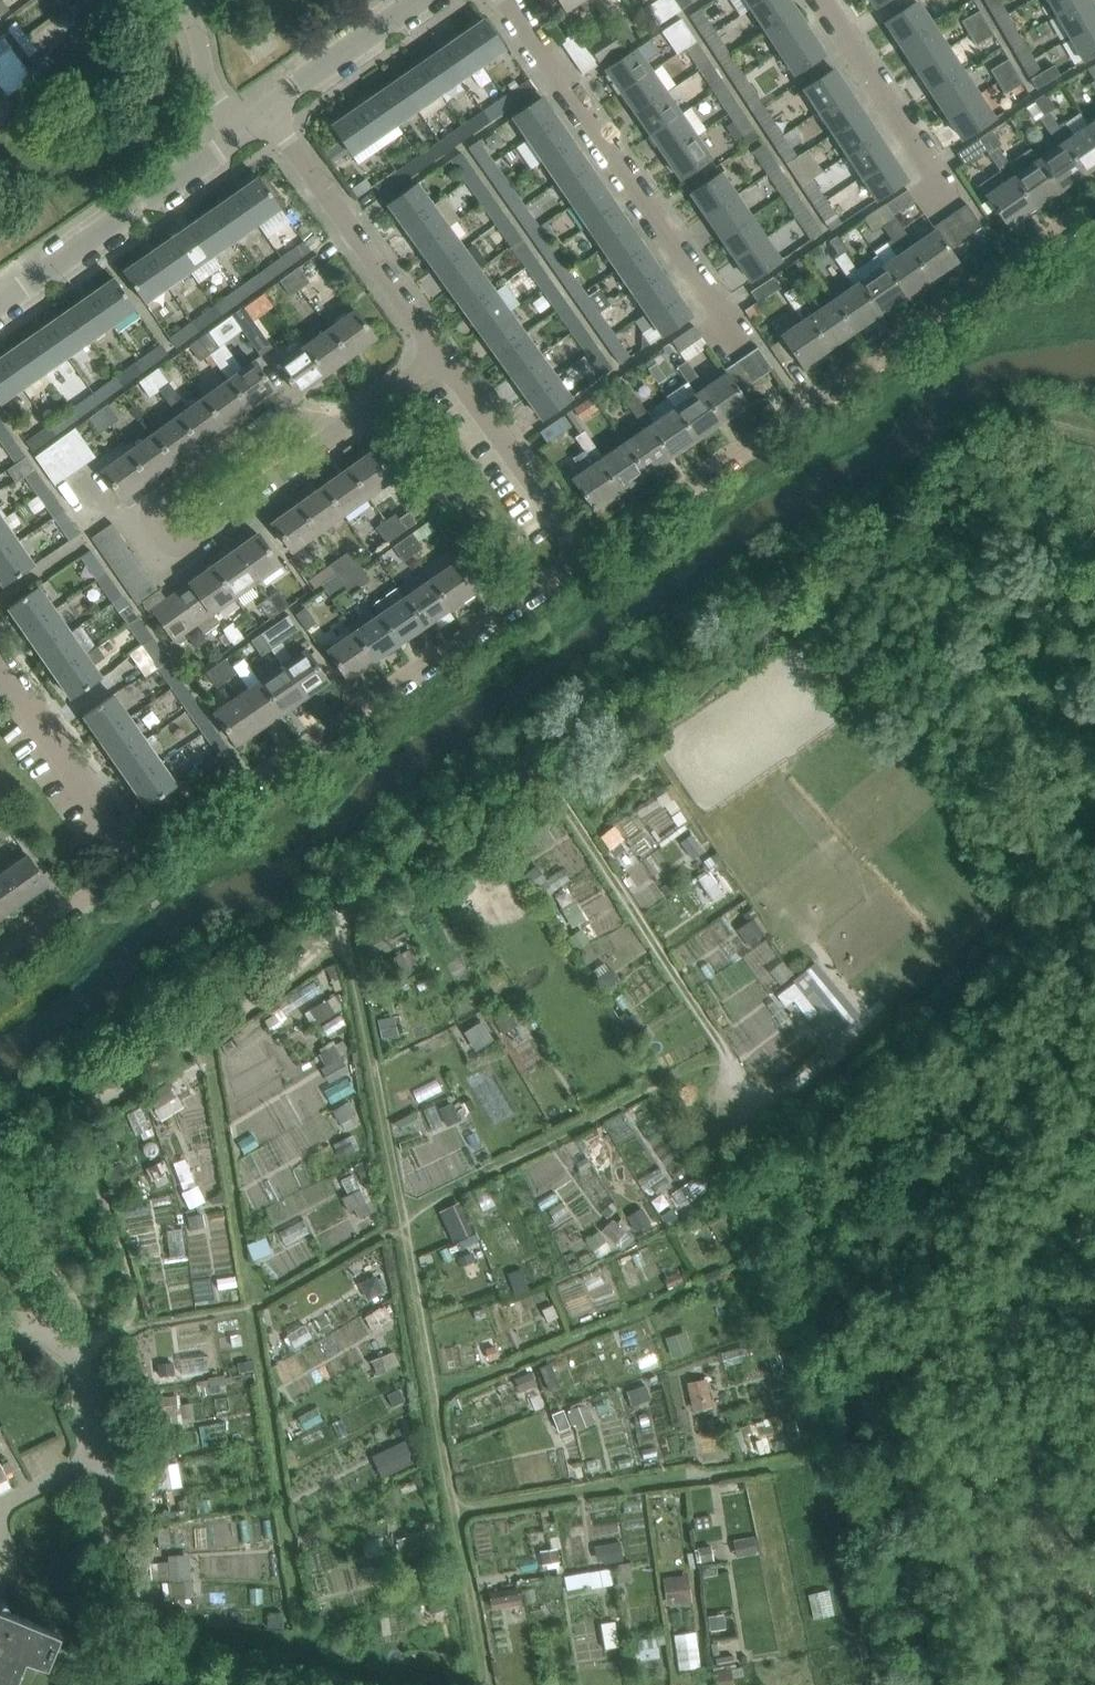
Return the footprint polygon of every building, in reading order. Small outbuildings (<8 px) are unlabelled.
[(9,9),(2,0),(0,0),(0,16),(9,9)] [(107,8),(118,0),(100,0),(107,8)] [(591,0),(558,0),(565,11),(579,2),(586,13),(595,7),(591,0)] [(657,25),(669,17),(658,0),(656,0),(645,7),(657,25)] [(669,17),(692,2),(691,0),(658,0),(669,17)] [(750,7),(765,29),(795,10),(788,0),(761,0),(750,7)] [(996,21),(1007,14),(999,0),(984,0),(996,21)] [(1057,15),(1083,0),(1048,0),(1057,15)] [(1057,15),(1070,38),(1094,23),(1094,10),(1089,0),(1083,0),(1057,15)] [(885,22),(900,45),(932,25),(916,1),(885,22)] [(699,8),(688,15),(704,39),(715,32),(699,8)] [(795,10),(765,29),(779,52),(809,32),(795,10)] [(980,10),(961,21),(968,33),(987,22),(980,10)] [(1007,14),(996,21),(1008,42),(1020,36),(1007,14)] [(681,18),(663,30),(678,52),(685,48),(696,41),(681,18)] [(484,19),(462,35),(482,64),(504,48),(484,19)] [(16,21),(6,28),(18,42),(27,35),(16,21)] [(609,27),(608,27),(611,31),(613,30),(624,48),(636,39),(624,21),(611,30),(609,27)] [(987,22),(968,33),(975,45),(994,34),(987,22)] [(1070,38),(1084,61),(1094,54),(1094,23),(1070,38)] [(932,25),(900,45),(916,68),(947,48),(932,25)] [(560,42),(569,54),(583,75),(624,48),(613,30),(611,31),(608,27),(586,42),(578,30),(560,42)] [(715,32),(704,39),(718,60),(729,53),(715,32)] [(809,32),(779,52),(794,74),(804,67),(810,75),(823,67),(817,59),(824,54),(809,32)] [(1,34),(0,35),(0,55),(11,47),(1,34)] [(27,35),(18,42),(22,47),(26,52),(28,55),(37,49),(27,35)] [(462,35),(440,50),(461,79),(482,64),(462,35)] [(1020,36),(1008,42),(1022,66),(1033,59),(1020,36)] [(996,38),(989,43),(994,51),(1001,47),(996,38)] [(606,69),(621,91),(650,71),(644,62),(658,52),(649,40),(636,50),(635,49),(606,69)] [(696,41),(685,48),(699,70),(710,62),(696,41)] [(8,96),(33,77),(27,68),(11,47),(0,55),(0,86),(8,96)] [(947,48),(916,68),(931,92),(962,71),(947,48)] [(440,50),(419,65),(439,94),(461,79),(440,50)] [(514,80),(525,75),(514,51),(498,59),(503,70),(508,68),(514,80)] [(729,53),(718,60),(732,82),(743,75),(729,53)] [(1008,59),(990,69),(997,82),(1015,71),(1008,59)] [(1033,59),(1022,66),(1036,89),(1059,75),(1053,65),(1041,72),(1033,59)] [(710,62),(699,70),(713,91),(724,84),(710,62)] [(1087,69),(1094,80),(1094,79),(1094,64),(1087,69)] [(419,65),(397,80),(417,109),(439,94),(419,65)] [(804,89),(816,107),(818,111),(848,91),(833,69),(804,89)] [(650,71),(621,91),(636,113),(665,93),(650,71)] [(962,71),(931,92),(947,115),(978,95),(962,71)] [(1015,71),(997,82),(1004,94),(1022,83),(1015,71)] [(743,75),(732,82),(747,105),(758,97),(743,75)] [(530,79),(504,96),(511,106),(536,89),(530,79)] [(397,80),(375,95),(395,124),(417,109),(397,80)] [(724,84),(713,91),(728,113),(738,105),(724,84)] [(848,91),(818,111),(833,133),(862,113),(848,91)] [(665,93),(636,113),(651,135),(681,114),(665,93)] [(1039,97),(1034,101),(1044,115),(1049,112),(1054,108),(1045,94),(1039,97)] [(375,95),(353,110),(373,139),(395,124),(375,95)] [(978,95),(947,115),(962,139),(993,118),(978,95)] [(504,96),(483,111),(489,122),(511,106),(504,96)] [(557,119),(542,97),(512,117),(527,139),(557,119)] [(1044,115),(1034,101),(1026,106),(1036,121),(1039,118),(1049,132),(1058,125),(1049,112),(1044,115)] [(763,104),(752,111),(771,141),(782,134),(763,104)] [(738,105),(728,113),(743,136),(753,129),(738,105)] [(681,114),(651,135),(666,156),(695,136),(706,129),(691,107),(681,114)] [(373,139),(353,110),(332,125),(341,139),(349,150),(352,154),(373,139)] [(483,111),(462,126),(469,136),(489,122),(483,111)] [(862,113),(833,133),(847,155),(877,136),(862,113)] [(557,119),(527,139),(542,161),(572,141),(557,119)] [(1049,132),(1058,145),(1062,142),(1084,174),(1094,166),(1094,134),(1088,124),(1067,138),(1058,125),(1049,132)] [(462,126),(440,141),(447,151),(469,136),(462,126)] [(991,129),(983,135),(993,150),(998,147),(1002,144),(991,129)] [(782,134),(771,141),(786,164),(808,149),(807,149),(797,156),(782,134)] [(983,135),(956,153),(964,164),(986,149),(998,167),(1007,160),(998,147),(993,150),(983,135)] [(695,136),(666,156),(681,178),(687,174),(693,182),(706,173),(700,165),(710,158),(695,136)] [(877,136),(847,155),(862,177),(892,158),(877,136)] [(479,140),(467,148),(483,169),(494,161),(479,140)] [(440,141),(418,157),(425,167),(447,151),(440,141)] [(587,162),(572,141),(542,161),(556,183),(587,162)] [(1062,142),(1058,145),(1037,159),(1059,191),(1084,174),(1062,142)] [(752,151),(767,174),(778,166),(763,143),(752,151)] [(998,167),(1000,170),(1007,180),(1011,177),(1033,209),(1059,191),(1037,159),(1030,148),(1009,162),(1007,160),(998,167)] [(808,149),(786,164),(800,185),(811,178),(822,171),(808,149)] [(450,160),(465,182),(476,174),(461,152),(450,160)] [(418,157),(396,172),(403,182),(425,167),(418,157)] [(892,158),(862,177),(876,199),(906,180),(892,158)] [(494,161),(483,169),(498,191),(509,183),(494,161)] [(571,205),(601,184),(587,162),(556,183),(571,205)] [(778,166),(767,174),(781,195),(792,188),(778,166)] [(1000,170),(997,172),(979,185),(1007,227),(1033,209),(1011,177),(1007,180),(1000,170)] [(375,187),(382,197),(403,182),(396,172),(375,187)] [(691,193),(706,215),(735,195),(720,173),(691,193)] [(476,174),(465,182),(481,204),(491,196),(476,174)] [(260,177),(237,193),(258,223),(267,237),(290,221),(280,207),(260,177)] [(811,178),(800,185),(815,207),(826,200),(811,178)] [(364,181),(351,191),(356,198),(370,188),(364,181)] [(509,183),(498,191),(513,213),(524,205),(509,183)] [(416,184),(388,204),(403,226),(432,205),(416,184)] [(601,184),(571,205),(586,227),(616,206),(601,184)] [(792,188),(781,195),(796,217),(807,210),(792,188)] [(907,189),(885,204),(893,214),(915,200),(907,189)] [(237,193),(214,209),(235,238),(258,223),(237,193)] [(735,195),(706,215),(721,237),(750,217),(735,195)] [(491,196),(481,204),(496,225),(506,218),(491,196)] [(432,205),(403,226),(419,247),(447,227),(459,218),(443,197),(432,205)] [(826,200),(815,207),(830,230),(841,222),(826,200)] [(966,204),(954,212),(970,234),(981,226),(966,204)] [(524,205),(513,213),(528,235),(540,227),(524,205)] [(616,206),(586,227),(601,249),(631,228),(616,206)] [(214,209),(191,224),(212,254),(235,238),(214,209)] [(807,210),(796,217),(810,239),(821,232),(807,210)] [(954,212),(944,219),(959,241),(970,234),(954,212)] [(750,217),(721,237),(736,258),(765,239),(750,217)] [(895,217),(885,224),(894,237),(904,231),(895,217)] [(506,218),(496,225),(510,246),(521,239),(506,218)] [(933,226),(935,229),(948,248),(959,241),(944,219),(933,226)] [(191,224),(169,240),(189,270),(212,254),(191,224)] [(447,227),(419,247),(434,269),(463,248),(447,227)] [(540,227),(528,235),(543,256),(555,248),(540,227)] [(631,228),(601,249),(616,270),(646,250),(631,228)] [(913,244),(904,231),(894,237),(904,251),(909,247),(931,279),(957,261),(948,248),(935,229),(913,244)] [(829,241),(840,256),(844,253),(848,251),(837,235),(829,241)] [(904,251),(894,237),(887,242),(896,256),(883,265),(905,297),(931,279),(909,247),(904,251)] [(521,239),(510,246),(526,268),(536,261),(521,239)] [(765,239),(736,258),(750,280),(780,260),(765,239)] [(169,240),(146,256),(167,286),(189,270),(169,240)] [(304,240),(280,257),(286,267),(310,250),(304,240)] [(463,248),(434,269),(450,290),(478,269),(463,248)] [(555,248),(543,256),(558,278),(570,270),(555,248)] [(646,250),(616,270),(631,292),(661,272),(646,250)] [(835,260),(844,273),(853,266),(844,253),(840,256),(835,260)] [(123,272),(136,290),(144,302),(167,286),(146,256),(123,272)] [(280,257),(258,272),(265,281),(286,267),(280,257)] [(536,261),(526,268),(541,290),(552,282),(536,261)] [(853,266),(844,273),(852,286),(858,282),(880,314),(905,297),(883,265),(862,280),(853,266)] [(299,266),(290,273),(299,287),(309,281),(299,266)] [(478,269),(450,290),(465,311),(494,291),(478,269)] [(570,270),(558,278),(573,299),(585,291),(570,270)] [(258,272),(236,288),(243,297),(265,281),(258,272)] [(661,272),(631,292),(646,314),(676,294),(661,272)] [(290,273),(281,279),(279,280),(289,294),(299,287),(290,273)] [(771,276),(750,292),(758,303),(779,288),(771,276)] [(114,278),(92,294),(113,325),(135,309),(114,278)] [(552,282),(541,290),(556,311),(567,304),(552,282)] [(852,286),(832,300),(854,332),(880,314),(858,282),(852,286)] [(236,288),(213,304),(220,313),(243,297),(236,288)] [(784,294),(793,307),(802,300),(794,288),(784,294)] [(585,291),(573,299),(588,320),(610,305),(599,289),(588,296),(585,291)] [(494,291),(465,311),(480,333),(509,312),(494,291)] [(92,294),(69,310),(90,340),(113,325),(92,294)] [(646,314),(635,322),(643,332),(653,325),(661,336),(691,315),(676,294),(646,314)] [(802,300),(793,307),(802,321),(806,317),(828,349),(854,332),(832,300),(811,314),(802,300)] [(213,304),(190,320),(196,330),(220,313),(213,304)] [(567,304),(556,311),(571,333),(582,325),(567,304)] [(610,305),(588,320),(604,343),(615,335),(600,314),(611,306),(610,305)] [(243,306),(231,315),(260,355),(272,346),(243,306)] [(354,309),(328,328),(349,357),(375,338),(354,309)] [(69,310),(46,326),(67,356),(90,340),(69,310)] [(509,312),(480,333),(496,354),(524,334),(509,312)] [(806,317),(802,321),(781,335),(802,367),(828,349),(806,317)] [(196,330),(190,320),(168,335),(174,345),(196,330)] [(582,325),(571,333),(586,354),(597,347),(582,325)] [(46,326),(24,342),(45,372),(67,356),(46,326)] [(694,326),(676,338),(672,341),(679,352),(701,337),(694,326)] [(328,328),(304,346),(325,374),(349,357),(328,328)] [(242,370),(223,344),(219,346),(209,332),(199,339),(210,354),(228,380),(248,408),(274,389),(254,361),(242,370)] [(524,334),(496,354),(511,376),(540,355),(524,334)] [(624,348),(615,335),(604,343),(619,364),(630,356),(624,348)] [(210,354),(199,339),(189,346),(200,361),(210,354)] [(24,342),(1,357),(22,388),(45,372),(24,342)] [(160,344),(137,360),(144,370),(167,354),(160,344)] [(304,346),(278,365),(299,394),(325,374),(304,346)] [(597,347),(586,354),(601,376),(612,368),(597,347)] [(757,347),(746,355),(761,377),(772,369),(757,347)] [(540,355),(511,376),(527,397),(555,377),(540,355)] [(746,355),(735,362),(750,384),(761,377),(746,355)] [(0,358),(0,403),(22,388),(1,357),(0,358)] [(137,360),(115,377),(122,387),(144,370),(137,360)] [(677,367),(686,381),(696,374),(687,360),(677,367)] [(726,372),(739,391),(750,384),(735,362),(724,369),(726,372)] [(158,367),(148,375),(158,390),(159,390),(169,382),(158,367)] [(705,387),(696,374),(686,381),(695,394),(700,391),(722,422),(748,404),(739,391),(726,372),(705,387)] [(158,390),(148,375),(138,382),(149,397),(158,390)] [(115,377),(93,392),(100,402),(122,387),(115,377)] [(555,377),(527,397),(542,419),(571,398),(555,377)] [(228,380),(204,397),(224,425),(248,408),(228,380)] [(674,408),(696,440),(722,422),(700,391),(695,394),(694,394),(674,408)] [(93,392),(70,408),(77,418),(100,402),(93,392)] [(626,402),(635,416),(645,409),(635,395),(626,402)] [(224,425),(204,397),(179,416),(199,444),(224,425)] [(108,404),(99,410),(110,425),(118,419),(108,404)] [(70,408),(49,424),(56,434),(77,418),(70,408)] [(645,409),(635,416),(644,428),(643,429),(643,430),(648,426),(670,458),(696,440),(674,408),(653,422),(645,409)] [(88,417),(99,433),(110,425),(99,410),(88,417)] [(179,416),(154,433),(174,461),(199,444),(179,416)] [(561,416),(540,432),(547,442),(569,427),(561,416)] [(49,424),(25,441),(32,451),(56,434),(49,424)] [(0,428),(0,440),(15,462),(6,468),(7,469),(25,456),(4,425),(0,428)] [(643,429),(623,442),(645,475),(670,458),(648,426),(643,430),(643,429)] [(96,458),(75,428),(65,435),(86,465),(96,458)] [(584,430),(580,432),(581,433),(584,431),(593,445),(584,452),(592,464),(598,461),(619,493),(645,475),(623,442),(602,456),(584,430)] [(581,433),(580,432),(574,436),(584,450),(575,455),(585,469),(572,478),(594,510),(619,493),(598,461),(592,464),(584,452),(593,445),(584,431),(581,433)] [(154,433),(129,451),(149,479),(174,461),(154,433)] [(86,465),(65,435),(55,442),(76,472),(86,465)] [(55,442),(45,450),(66,479),(76,472),(55,442)] [(373,449),(348,467),(368,496),(394,478),(373,449)] [(45,450),(36,456),(35,457),(56,486),(66,479),(45,450)] [(129,451),(102,471),(122,499),(149,479),(129,451)] [(25,456),(7,469),(14,480),(33,467),(25,456)] [(33,467),(14,480),(15,480),(23,474),(37,494),(47,488),(33,467)] [(348,467),(322,486),(343,515),(368,496),(348,467)] [(322,486),(297,504),(318,533),(343,515),(322,486)] [(47,488),(37,494),(53,517),(63,511),(47,488)] [(458,510),(465,504),(457,494),(450,499),(458,510)] [(297,504),(271,522),(292,551),(318,533),(297,504)] [(409,510),(398,518),(406,528),(417,521),(409,510)] [(63,511),(53,517),(69,540),(78,533),(63,511)] [(394,512),(384,519),(395,536),(406,528),(398,518),(394,512)] [(0,520),(0,554),(18,542),(2,519),(0,520)] [(395,536),(384,519),(375,525),(386,542),(395,536)] [(112,523),(94,536),(91,538),(98,548),(119,533),(112,523)] [(412,532),(402,539),(413,554),(422,547),(412,532)] [(119,533),(98,548),(105,558),(126,543),(119,533)] [(257,533),(234,549),(258,581),(280,565),(257,533)] [(413,554),(402,539),(393,545),(404,560),(413,554)] [(0,554),(0,580),(4,586),(33,565),(18,542),(0,554)] [(126,543),(105,558),(112,567),(133,552),(126,543)] [(234,549),(212,565),(235,597),(258,581),(234,549)] [(90,550),(81,556),(97,579),(106,573),(90,550)] [(350,550),(330,563),(337,573),(341,579),(350,573),(361,566),(350,550)] [(133,552),(112,567),(119,577),(140,562),(133,552)] [(456,561),(430,579),(450,608),(476,590),(456,561)] [(140,562),(119,577),(125,586),(146,571),(140,562)] [(189,582),(201,597),(212,612),(219,622),(213,613),(235,597),(212,565),(189,582)] [(350,573),(360,587),(370,579),(361,566),(350,573)] [(146,571),(125,586),(132,595),(152,580),(146,571)] [(106,573),(97,579),(112,601),(121,595),(106,573)] [(350,573),(341,579),(347,587),(351,593),(360,587),(350,573)] [(397,586),(425,626),(450,608),(430,579),(405,596),(397,586)] [(152,580),(132,595),(139,605),(143,601),(160,590),(159,589),(152,580)] [(154,610),(175,639),(197,623),(204,633),(219,622),(212,612),(201,597),(189,582),(166,598),(149,609),(151,612),(154,610)] [(8,607),(24,630),(54,609),(38,586),(8,607)] [(379,614),(378,614),(398,644),(425,626),(397,586),(372,604),(379,614)] [(278,589),(269,596),(280,611),(289,604),(278,589)] [(160,590),(143,601),(149,609),(166,598),(160,590)] [(121,595),(112,601),(128,624),(137,618),(121,595)] [(280,611),(269,596),(258,603),(270,618),(280,611)] [(306,606),(304,607),(295,614),(306,629),(317,622),(306,606)] [(54,609),(24,630),(40,653),(70,632),(54,609)] [(289,614),(261,634),(271,649),(299,629),(289,614)] [(378,614),(353,632),(373,661),(398,644),(378,614)] [(137,618),(128,624),(142,644),(129,653),(131,655),(153,640),(137,618)] [(223,629),(234,644),(244,637),(232,621),(223,629)] [(40,653),(56,675),(86,655),(70,632),(40,653)] [(353,632),(327,649),(347,679),(373,661),(353,632)] [(261,634),(251,641),(261,656),(271,649),(261,634)] [(153,640),(131,655),(144,675),(167,660),(153,640)] [(86,655),(56,675),(72,698),(101,677),(92,664),(105,656),(98,646),(86,655)] [(304,697),(328,681),(306,649),(282,665),(304,697)] [(225,659),(217,665),(226,680),(236,674),(225,659)] [(167,660),(144,675),(145,676),(158,667),(173,689),(182,683),(167,660)] [(226,680),(217,665),(206,673),(217,687),(226,680)] [(282,665),(260,681),(282,713),(304,697),(282,665)] [(260,681),(237,696),(259,728),(282,713),(260,681)] [(182,683),(173,689),(188,710),(197,704),(182,683)] [(83,715),(99,738),(129,717),(113,694),(83,715)] [(237,696),(214,713),(236,744),(259,728),(237,696)] [(197,704),(188,710),(203,733),(212,726),(197,704)] [(129,717),(99,738),(115,760),(145,740),(129,717)] [(212,726),(203,733),(206,738),(219,756),(228,749),(212,726)] [(145,740),(115,760),(131,783),(160,763),(145,740)] [(649,756),(641,762),(648,770),(655,764),(649,756)] [(160,763),(131,783),(146,806),(176,785),(160,763)] [(0,816),(0,817),(0,835),(2,839),(12,832),(0,816)] [(609,830),(600,836),(608,848),(617,842),(609,830)] [(691,834),(681,842),(687,850),(697,843),(691,834)] [(27,855),(1,873),(21,902),(48,884),(27,855)] [(708,857),(703,861),(708,868),(714,864),(708,857)] [(562,864),(547,876),(555,887),(570,875),(562,864)] [(0,873),(0,917),(21,902),(1,873),(0,873)] [(672,881),(661,889),(666,896),(677,889),(672,881)] [(577,897),(562,905),(572,925),(587,917),(577,897)] [(581,929),(568,937),(576,949),(588,942),(581,929)] [(765,937),(743,957),(774,991),(796,972),(765,937)] [(782,992),(809,1022),(819,1013),(838,1034),(863,1012),(817,961),(782,992)] [(612,969),(599,977),(605,987),(618,979),(612,969)] [(313,1008),(319,1020),(339,1009),(333,998),(313,1008)] [(482,1015),(464,1026),(476,1046),(494,1034),(482,1015)] [(391,1017),(377,1020),(381,1038),(395,1035),(391,1017)] [(348,1071),(340,1058),(321,1069),(329,1083),(348,1071)] [(349,1074),(326,1087),(332,1099),(356,1086),(349,1074)] [(165,1081),(146,1092),(154,1106),(173,1094),(165,1081)] [(458,1120),(451,1104),(439,1109),(446,1125),(458,1120)] [(585,1157),(575,1164),(580,1171),(590,1165),(585,1157)] [(368,1174),(362,1162),(354,1166),(360,1178),(368,1174)] [(120,1164),(108,1169),(112,1179),(124,1175),(120,1164)] [(357,1219),(375,1212),(364,1185),(346,1192),(357,1219)] [(563,1198),(548,1208),(555,1218),(570,1207),(563,1198)] [(642,1210),(628,1218),(635,1229),(649,1221),(642,1210)] [(465,1212),(447,1219),(454,1236),(472,1228),(465,1212)] [(726,1213),(709,1225),(719,1239),(736,1228),(726,1213)] [(175,1232),(168,1232),(169,1248),(169,1257),(182,1255),(184,1255),(183,1246),(182,1231),(175,1232)] [(593,1250),(606,1241),(599,1231),(586,1240),(593,1250)] [(460,1238),(458,1239),(462,1249),(475,1243),(470,1233),(460,1238)] [(254,1258),(271,1251),(265,1235),(248,1242),(254,1258)] [(470,1253),(459,1259),(462,1265),(473,1260),(470,1253)] [(508,1274),(516,1296),(528,1291),(520,1270),(508,1274)] [(383,1276),(366,1284),(373,1298),(389,1291),(383,1276)] [(552,1304),(542,1309),(547,1321),(557,1316),(552,1304)] [(172,1362),(158,1363),(160,1375),(174,1374),(172,1362)] [(251,1362),(238,1364),(240,1373),(252,1371),(251,1362)] [(531,1371),(514,1379),(520,1392),(537,1384),(531,1371)] [(555,1375),(543,1380),(549,1394),(561,1389),(555,1375)] [(708,1375),(688,1379),(694,1409),(715,1404),(708,1375)] [(225,1393),(224,1378),(207,1380),(211,1395),(225,1393)] [(393,1406),(404,1400),(398,1390),(387,1396),(393,1406)] [(173,1396),(155,1398),(156,1412),(174,1410),(173,1396)] [(589,1399),(572,1404),(578,1426),(595,1421),(589,1399)] [(564,1414),(554,1418),(558,1429),(568,1425),(564,1414)] [(404,1425),(394,1430),(397,1436),(407,1431),(404,1425)] [(406,1440),(373,1455),(383,1476),(415,1461),(406,1440)] [(8,1461),(1,1465),(6,1474),(13,1470),(8,1461)] [(179,1463),(155,1465),(157,1484),(180,1482),(179,1463)] [(835,1587),(825,1532),(800,1536),(816,1618),(836,1614),(831,1588),(835,1587)] [(755,1533),(733,1537),(735,1552),(757,1548),(755,1533)] [(599,1544),(600,1561),(624,1558),(623,1542),(599,1544)] [(629,1562),(616,1564),(617,1572),(625,1571),(629,1565),(629,1562)] [(610,1566),(591,1570),(594,1587),(613,1583),(610,1566)] [(689,1570),(666,1573),(669,1599),(693,1596),(689,1570)] [(528,1587),(489,1588),(490,1605),(528,1604),(528,1587)] [(428,1605),(431,1613),(443,1610),(441,1601),(428,1605)] [(24,1645),(46,1654),(55,1631),(0,1609),(0,1684),(7,1684),(24,1645)] [(722,1615),(708,1617),(710,1629),(724,1627),(722,1615)] [(268,1616),(267,1627),(283,1627),(283,1617),(268,1616)] [(614,1621),(599,1623),(603,1648),(618,1646),(614,1621)] [(676,1669),(699,1667),(695,1629),(672,1632),(676,1669)] [(634,1637),(634,1658),(659,1658),(659,1637),(634,1637)] [(716,1658),(717,1665),(734,1662),(733,1656),(716,1658)]
